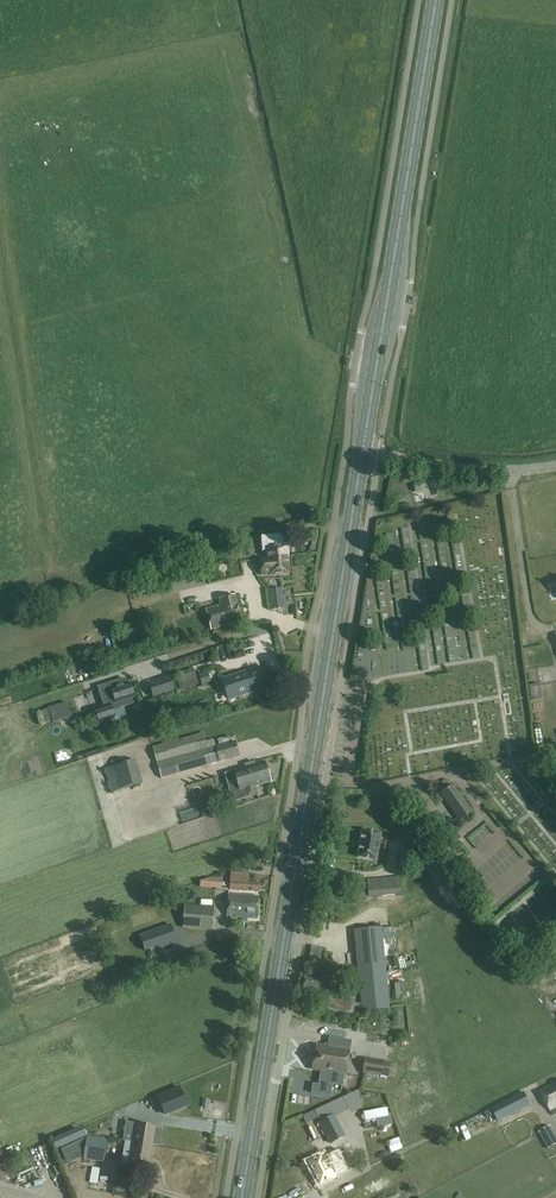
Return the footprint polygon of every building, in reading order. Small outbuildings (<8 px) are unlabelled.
[(314,531),(310,550),(315,551),(318,532),(314,531)] [(271,543),(270,533),(257,538),(257,552),(266,551),(267,559),(260,560),(261,575),(268,574),(268,575),(289,574),(287,547),(283,547),(283,542),(271,543)] [(271,613),(283,612),(280,588),(268,589),(271,613)] [(218,600),(220,605),(205,609),(210,630),(241,622),(234,596),(218,600)] [(364,669),(378,664),(374,651),(360,656),(364,669)] [(220,679),(221,682),(218,684),(220,691),(224,691),(227,701),(267,688),(260,666),(220,679)] [(179,690),(197,684),(193,669),(187,671),(188,674),(184,676),(183,672),(177,674),(178,678),(176,678),(179,690)] [(207,672),(199,674),(202,684),(210,682),(207,672)] [(86,674),(69,675),(69,683),(86,682),(86,674)] [(149,684),(153,697),(173,691),(169,677),(149,684)] [(133,698),(129,684),(127,685),(125,679),(103,686),(110,707),(111,711),(112,711),(133,704),(131,698),(133,698)] [(540,684),(529,685),(531,701),(542,700),(540,684)] [(71,717),(67,702),(48,708),(53,723),(71,717)] [(111,711),(110,707),(95,712),(98,723),(114,718),(112,711),(111,711)] [(239,756),(235,741),(207,748),(203,733),(152,747),(161,778),(239,756)] [(96,757),(63,766),(72,796),(78,794),(72,802),(75,813),(84,820),(77,822),(79,828),(109,819),(106,809),(111,808),(118,799),(125,797),(133,802),(141,800),(139,793),(142,789),(135,764),(131,760),(97,770),(109,779),(104,786),(111,791),(104,793),(99,774),(79,780),(76,768),(82,767),(85,776),(88,772),(87,769),(96,757)] [(272,780),(270,774),(268,774),(267,771),(268,770),(266,764),(267,764),(267,763),(265,764),(264,763),(255,765),(254,762),(245,765),(246,768),(225,774),(233,801),(245,798),(257,795),(254,787),(270,782),(270,781),(272,780)] [(200,789),(197,778),(186,781),(190,792),(200,789)] [(441,794),(459,820),(460,821),(471,813),(452,785),(441,794)] [(94,828),(98,849),(109,846),(106,833),(110,832),(109,825),(94,828)] [(411,850),(422,842),(410,826),(399,834),(411,850)] [(376,860),(380,835),(381,833),(379,833),(363,831),(362,830),(361,832),(362,832),(358,856),(357,856),(357,858),(358,858),(375,860),(375,861),(376,861),(376,860)] [(445,882),(434,864),(425,870),(436,888),(445,882)] [(259,892),(260,883),(247,882),(248,874),(230,873),(229,890),(259,892)] [(416,889),(426,884),(420,873),(410,878),(416,889)] [(400,878),(367,880),(369,897),(401,894),(400,878)] [(200,882),(200,887),(216,888),(216,879),(211,879),(200,882)] [(257,919),(258,897),(228,894),(226,919),(230,920),(230,917),(257,919)] [(183,928),(212,930),(214,909),(184,906),(183,928)] [(152,931),(139,936),(144,951),(158,946),(158,948),(176,942),(170,925),(152,931)] [(354,1003),(352,1012),(362,1011),(389,1008),(381,928),(354,931),(361,1003),(354,1003)] [(348,986),(346,999),(334,996),(337,979),(304,974),(304,978),(303,978),(302,987),(301,993),(311,994),(310,995),(328,998),(326,1009),(352,1014),(352,1012),(354,1003),(356,988),(348,986)] [(404,998),(402,982),(395,983),(396,999),(404,998)] [(337,1049),(338,1046),(328,1045),(328,1047),(316,1045),(312,1070),(345,1075),(349,1051),(337,1049)] [(365,1059),(363,1073),(388,1077),(391,1063),(365,1059)] [(541,1090),(552,1116),(555,1114),(555,1109),(555,1108),(555,1083),(541,1090)] [(164,1114),(186,1105),(179,1088),(157,1097),(164,1114)] [(530,1105),(524,1092),(492,1108),(498,1121),(530,1105)] [(316,1110),(321,1121),(334,1115),(335,1116),(350,1109),(344,1097),(316,1110)] [(389,1114),(388,1115),(387,1108),(363,1113),(365,1121),(377,1119),(378,1126),(391,1124),(389,1114)] [(334,1115),(321,1121),(319,1122),(330,1144),(345,1136),(335,1116),(334,1115)] [(124,1133),(123,1141),(132,1142),(152,1145),(153,1145),(153,1144),(158,1145),(161,1130),(156,1129),(156,1128),(134,1124),(132,1134),(124,1133)] [(539,1132),(549,1149),(555,1145),(555,1137),(550,1126),(539,1132)] [(68,1164),(83,1156),(83,1159),(103,1162),(107,1139),(87,1136),(86,1137),(60,1149),(68,1164)] [(310,1139),(301,1141),(303,1150),(311,1149),(310,1139)] [(152,1145),(132,1142),(128,1165),(148,1168),(152,1145)] [(338,1150),(344,1158),(352,1151),(346,1144),(338,1150)] [(319,1157),(307,1164),(318,1186),(331,1179),(330,1178),(347,1169),(337,1149),(320,1158),(319,1157)]
